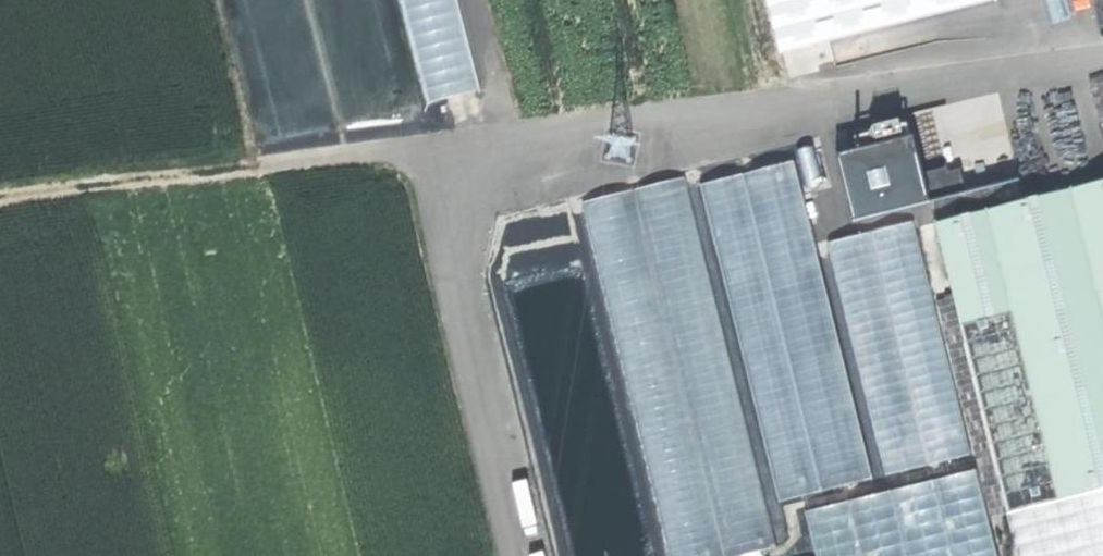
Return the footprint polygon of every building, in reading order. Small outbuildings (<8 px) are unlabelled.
[(423,101),(475,90),(455,0),(401,0),(423,101)] [(772,58),(1002,0),(758,0),(772,58)] [(838,220),(962,192),(955,165),(917,173),(908,134),(896,137),(891,118),(857,125),(861,145),(823,154),(838,220)] [(869,478),(789,160),(694,184),(774,502),(869,478)] [(582,204),(674,555),(734,555),(779,544),(683,177),(582,204)] [(928,224),(1008,518),(1102,493),(1102,177),(928,224)] [(971,454),(914,222),(826,244),(883,475),(971,454)] [(972,468),(801,510),(812,555),(993,555),(972,468)] [(1018,555),(1102,555),(1102,493),(1008,518),(1018,555)]
